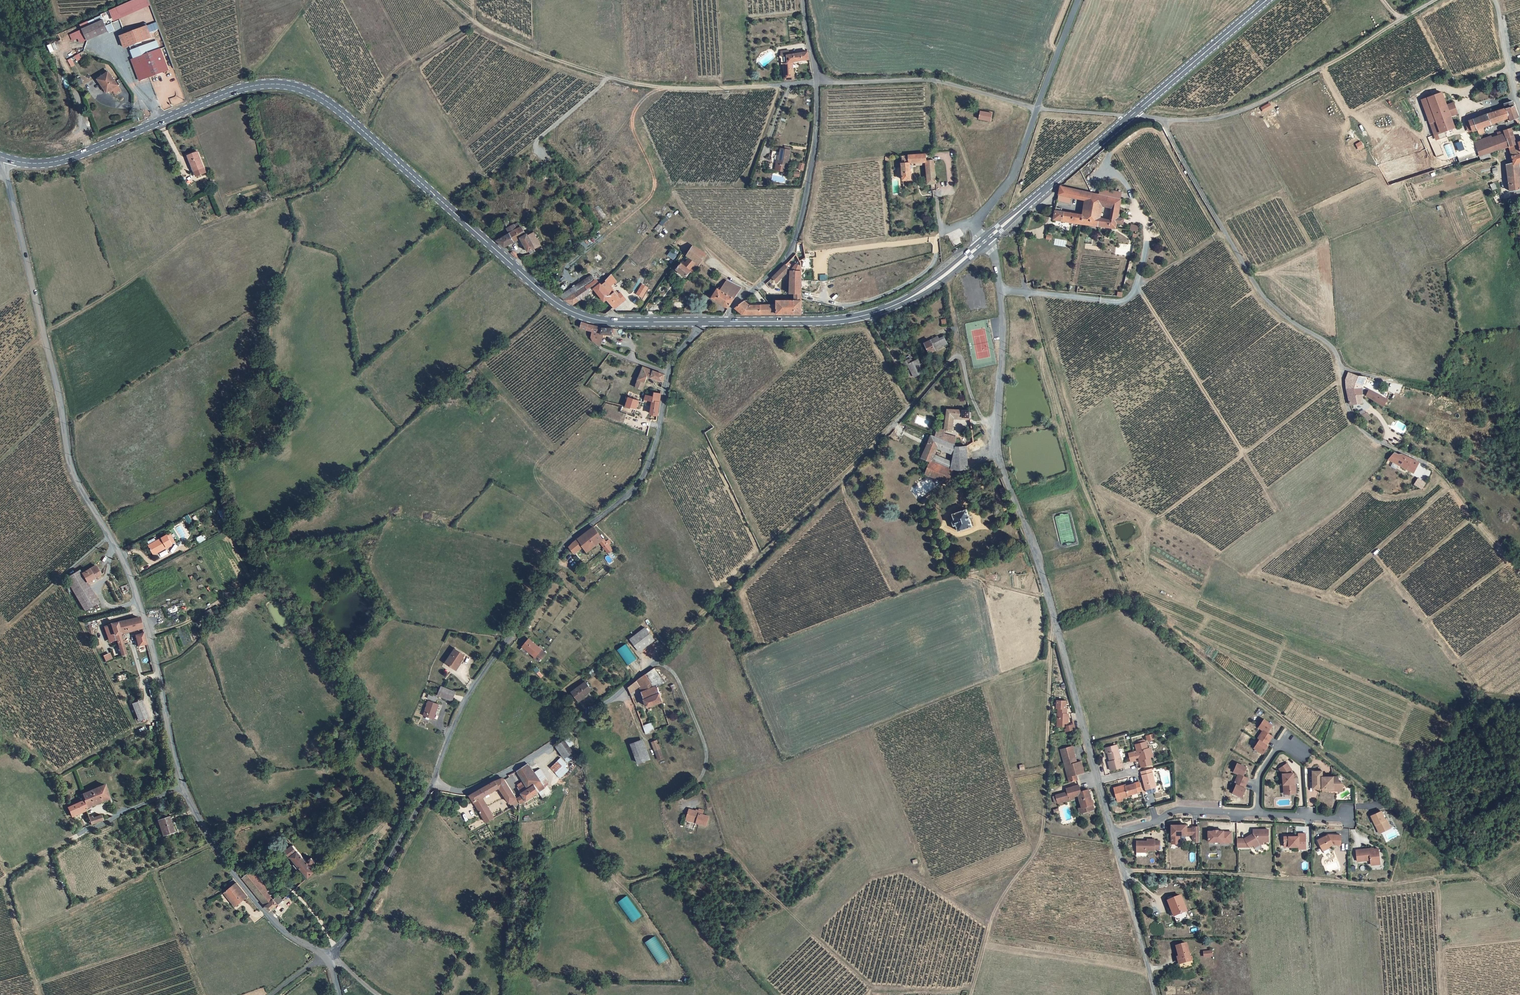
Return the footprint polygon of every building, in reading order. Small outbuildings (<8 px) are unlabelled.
[(150,5),(148,0),(132,0),(108,10),(112,21),(150,5)] [(147,23),(155,20),(150,7),(118,18),(122,29),(133,25),(131,20),(144,15),(147,23)] [(88,27),(94,39),(114,30),(108,17),(88,27)] [(156,37),(152,25),(125,36),(129,47),(156,37)] [(137,58),(140,67),(144,65),(150,78),(173,69),(165,47),(137,58)] [(783,52),(784,60),(785,60),(787,76),(794,76),(792,59),(810,57),(809,49),(791,51),(783,52)] [(145,80),(150,78),(144,65),(140,67),(145,80)] [(113,73),(102,79),(111,92),(121,86),(113,73)] [(1433,134),(1455,126),(1451,114),(1446,102),(1442,89),(1420,97),(1433,134)] [(1504,106),(1467,118),(1468,119),(1465,120),(1468,130),(1472,129),(1472,130),(1477,128),(1479,132),(1485,130),(1483,126),(1506,118),(1508,121),(1519,117),(1519,115),(1514,97),(1502,101),(1504,106)] [(1446,102),(1451,114),(1458,112),(1454,99),(1446,102)] [(980,111),(979,119),(991,121),(993,114),(980,111)] [(1505,136),(1513,134),(1511,126),(1503,128),(1505,136)] [(1505,136),(1503,128),(1497,130),(1498,133),(1490,135),(1489,134),(1473,138),(1475,143),(1470,144),(1473,154),(1478,153),(1483,151),(1496,147),(1503,146),(1508,144),(1505,136)] [(1508,144),(1515,141),(1513,134),(1505,136),(1508,144)] [(1464,147),(1460,137),(1454,139),(1458,149),(1464,147)] [(1517,159),(1519,159),(1519,148),(1517,141),(1515,141),(1508,144),(1513,160),(1517,159)] [(791,162),(793,147),(783,145),(782,151),(780,150),(778,160),(781,160),(780,166),(790,168),(791,162)] [(935,156),(929,157),(928,150),(908,151),(908,155),(905,155),(905,157),(902,157),(905,178),(913,177),(912,159),(925,158),(928,182),(939,181),(935,156)] [(195,172),(208,167),(201,151),(189,156),(195,172)] [(1507,177),(1519,176),(1518,170),(1517,165),(1507,165),(1507,177)] [(1519,176),(1507,177),(1507,187),(1519,186),(1519,176)] [(1094,199),(1092,198),(1093,189),(1062,182),(1059,196),(1069,198),(1070,193),(1085,196),(1082,210),(1084,210),(1093,212),(1094,199)] [(1094,199),(1103,201),(1111,203),(1108,216),(1100,214),(1101,213),(1093,212),(1092,221),(1116,225),(1117,219),(1123,220),(1124,215),(1118,214),(1122,195),(1093,189),(1092,198),(1094,199)] [(1509,195),(1508,201),(1508,203),(1519,200),(1518,193),(1509,195)] [(1093,212),(1101,213),(1103,201),(1094,199),(1093,212)] [(1058,203),(1057,212),(1056,215),(1083,219),(1084,210),(1082,210),(1082,211),(1061,207),(1062,204),(1058,203)] [(1084,210),(1083,219),(1092,221),(1093,212),(1084,210)] [(1132,222),(1130,228),(1137,230),(1139,223),(1132,222)] [(531,248),(542,241),(536,229),(531,231),(530,229),(528,230),(524,223),(520,225),(514,229),(513,230),(518,238),(521,236),(522,238),(525,237),(531,248)] [(518,238),(513,230),(501,237),(499,238),(506,245),(518,238)] [(798,246),(798,252),(804,257),(808,254),(806,250),(804,241),(799,240),(798,246)] [(691,253),(702,260),(702,259),(708,251),(696,242),(689,251),(691,253)] [(683,260),(679,266),(689,273),(692,270),(693,271),(702,260),(691,253),(685,261),(683,260)] [(793,269),(792,292),(803,292),(804,257),(793,269)] [(788,262),(775,276),(779,280),(792,267),(788,262)] [(613,296),(606,288),(602,283),(600,281),(601,279),(601,278),(600,276),(597,276),(593,272),(578,283),(563,294),(578,302),(583,299),(582,297),(596,287),(607,300),(609,299),(613,296)] [(761,288),(768,295),(779,280),(775,276),(770,281),(764,286),(761,288)] [(714,295),(729,305),(743,285),(729,277),(724,285),(722,284),(721,286),(720,285),(714,295)] [(607,278),(602,283),(606,288),(611,283),(607,278)] [(611,283),(606,288),(613,296),(609,299),(615,306),(624,299),(611,283)] [(615,306),(609,299),(607,300),(598,310),(608,313),(615,306)] [(684,308),(684,299),(672,299),(672,307),(684,308)] [(742,312),(762,312),(762,303),(752,303),(747,299),(737,306),(742,312)] [(777,299),(777,302),(777,312),(803,312),(803,299),(777,299)] [(770,302),(762,303),(762,312),(770,312),(770,302)] [(603,334),(613,335),(614,327),(595,327),(583,324),(581,328),(584,330),(589,334),(595,337),(595,341),(600,345),(603,334)] [(937,336),(936,334),(926,340),(931,349),(948,340),(944,333),(937,336)] [(905,366),(910,363),(916,375),(926,370),(919,359),(915,361),(913,357),(904,362),(905,366)] [(663,382),(664,374),(641,366),(635,387),(643,390),(647,377),(663,382)] [(1345,376),(1350,378),(1347,386),(1359,392),(1359,391),(1359,387),(1361,383),(1364,373),(1356,372),(1347,369),(1345,376)] [(1347,402),(1359,401),(1359,392),(1347,386),(1343,384),(1346,398),(1347,402)] [(1384,396),(1366,386),(1363,394),(1380,405),(1384,396)] [(644,399),(645,400),(644,403),(647,404),(649,401),(654,402),(652,414),(660,416),(662,393),(655,392),(654,396),(647,395),(644,399)] [(627,407),(636,410),(639,401),(630,398),(627,407)] [(970,409),(950,408),(946,425),(946,427),(954,429),(956,418),(971,419),(970,409)] [(958,435),(946,430),(946,427),(940,426),(936,435),(955,444),(958,435)] [(957,451),(961,451),(969,450),(968,444),(963,447),(955,444),(936,435),(932,434),(926,451),(919,451),(922,456),(926,454),(933,457),(953,465),(955,459),(937,452),(940,444),(957,451)] [(1385,457),(1393,461),(1397,455),(1391,451),(1385,457)] [(1399,455),(1397,455),(1393,461),(1403,468),(1406,462),(1409,458),(1406,456),(1403,455),(1399,455)] [(962,456),(963,468),(971,467),(970,456),(962,456)] [(928,471),(949,478),(950,476),(954,465),(953,465),(933,457),(933,459),(931,458),(930,460),(932,461),(928,471)] [(1406,462),(1413,467),(1416,461),(1409,458),(1406,462)] [(1430,468),(1420,463),(1416,473),(1426,478),(1430,468)] [(1418,488),(1421,482),(1415,478),(1411,484),(1418,488)] [(957,527),(959,532),(973,527),(966,510),(953,515),(954,519),(953,520),(953,521),(952,522),(953,527),(956,526),(955,527),(956,528),(957,528),(957,527)] [(585,546),(586,547),(590,552),(602,544),(608,552),(613,548),(611,546),(612,545),(613,543),(612,542),(611,541),(608,542),(607,540),(605,541),(595,528),(582,538),(587,544),(585,546)] [(198,543),(205,539),(202,534),(196,537),(198,543)] [(151,548),(157,558),(176,547),(171,538),(151,548)] [(581,551),(586,547),(585,546),(587,544),(582,538),(576,544),(581,551)] [(577,554),(581,551),(576,544),(571,548),(575,555),(577,554)] [(86,578),(90,584),(104,576),(99,567),(84,575),(82,576),(84,580),(86,578)] [(87,613),(101,605),(90,584),(86,578),(84,580),(82,576),(84,575),(82,571),(69,579),(87,613)] [(141,620),(113,626),(119,646),(123,658),(128,656),(122,636),(136,633),(144,631),(141,620)] [(630,639),(640,652),(655,641),(646,628),(630,639)] [(146,636),(137,638),(140,648),(148,647),(146,636)] [(534,658),(533,659),(538,663),(545,655),(528,640),(521,648),(527,652),(534,658)] [(659,640),(656,643),(661,651),(664,648),(659,640)] [(627,665),(636,658),(625,643),(616,649),(627,665)] [(465,657),(455,650),(445,664),(454,669),(459,663),(460,663),(465,657)] [(102,655),(105,661),(112,658),(109,652),(102,655)] [(643,677),(646,682),(647,681),(651,689),(657,687),(656,685),(664,679),(655,667),(643,677)] [(632,693),(642,685),(640,679),(630,687),(630,688),(632,693)] [(658,687),(659,688),(666,682),(664,679),(656,685),(657,687),(658,687)] [(651,689),(647,681),(646,682),(642,685),(646,692),(651,689)] [(592,696),(591,695),(595,692),(588,683),(575,695),(582,704),(592,696)] [(451,703),(455,693),(441,687),(437,697),(451,703)] [(646,692),(644,692),(649,707),(664,701),(659,688),(658,687),(657,687),(651,689),(646,692)] [(143,703),(134,707),(142,724),(150,719),(143,703)] [(438,707),(428,703),(423,718),(433,722),(438,707)] [(1064,710),(1057,710),(1056,728),(1062,728),(1062,725),(1067,725),(1067,716),(1065,716),(1066,710),(1064,710)] [(651,722),(642,726),(645,734),(654,730),(651,722)] [(1261,757),(1267,749),(1265,748),(1271,739),(1266,736),(1271,728),(1262,723),(1258,729),(1263,732),(1256,742),(1258,743),(1254,750),(1258,753),(1257,754),(1261,757)] [(571,747),(575,744),(570,738),(557,746),(566,758),(570,755),(575,752),(571,747)] [(665,748),(661,739),(656,740),(660,750),(665,748)] [(643,761),(652,758),(646,740),(637,743),(643,761)] [(1138,756),(1139,760),(1142,770),(1152,767),(1149,758),(1147,751),(1145,745),(1135,748),(1138,756)] [(1109,764),(1108,764),(1110,773),(1122,769),(1115,747),(1105,750),(1106,756),(1107,756),(1109,755),(1111,763),(1109,764)] [(1073,749),(1060,752),(1064,768),(1068,768),(1070,773),(1066,774),(1068,785),(1075,784),(1074,777),(1076,776),(1083,775),(1080,764),(1077,765),(1073,749)] [(561,758),(551,768),(561,778),(569,770),(565,766),(567,764),(561,758)] [(520,772),(528,783),(533,789),(525,794),(530,802),(548,790),(547,788),(536,772),(531,765),(520,772)] [(1242,779),(1245,770),(1236,766),(1233,773),(1238,775),(1233,787),(1235,788),(1232,794),(1237,796),(1236,798),(1241,800),(1245,791),(1243,791),(1247,781),(1242,779)] [(1281,786),(1284,786),(1284,794),(1294,794),(1294,786),(1292,786),(1291,776),(1290,775),(1290,772),(1285,766),(1278,771),(1281,776),(1281,786)] [(539,773),(538,771),(536,772),(547,788),(552,784),(542,771),(539,773)] [(1151,771),(1141,774),(1144,784),(1146,793),(1157,790),(1151,771)] [(1310,774),(1311,791),(1335,792),(1335,790),(1341,790),(1341,785),(1337,783),(1337,780),(1321,780),(1320,774),(1310,774)] [(472,796),(476,803),(485,799),(502,790),(514,809),(513,810),(514,813),(518,811),(517,808),(521,805),(522,800),(521,798),(518,796),(517,796),(505,779),(501,781),(472,796)] [(525,794),(533,789),(528,783),(521,788),(525,794)] [(1137,794),(1141,793),(1139,785),(1130,788),(1126,789),(1125,789),(1114,792),(1117,801),(1122,800),(1122,801),(1128,799),(1128,798),(1138,795),(1137,794)] [(85,810),(109,799),(105,786),(82,796),(85,803),(83,804),(85,810)] [(1090,815),(1089,809),(1091,809),(1089,798),(1088,794),(1081,795),(1079,791),(1079,788),(1064,792),(1065,795),(1067,802),(1078,799),(1081,812),(1082,817),(1090,815)] [(1056,807),(1067,804),(1067,802),(1065,795),(1053,798),(1056,807)] [(493,814),(485,799),(476,803),(488,824),(496,819),(494,816),(493,814)] [(85,810),(83,804),(69,808),(73,818),(86,813),(85,810)] [(698,821),(698,822),(709,826),(712,817),(705,814),(706,811),(702,809),(701,812),(693,808),(689,817),(694,819),(694,820),(698,821)] [(103,819),(101,814),(89,819),(91,824),(103,819)] [(1375,828),(1377,827),(1381,836),(1390,832),(1386,822),(1384,823),(1380,814),(1371,819),(1375,828)] [(163,837),(176,832),(175,828),(173,828),(168,818),(157,823),(163,837)] [(1189,838),(1189,832),(1185,832),(1185,828),(1170,829),(1171,839),(1173,841),(1171,843),(1171,847),(1176,847),(1179,844),(1179,838),(1189,838)] [(1244,841),(1236,842),(1236,850),(1248,850),(1257,844),(1267,844),(1267,832),(1252,833),(1252,836),(1244,841)] [(1208,835),(1208,845),(1220,845),(1220,846),(1231,846),(1231,835),(1223,836),(1223,835),(1218,835),(1218,834),(1213,833),(1213,835),(1208,835)] [(1284,839),(1283,849),(1298,849),(1298,851),(1305,851),(1305,836),(1298,837),(1298,839),(1284,839)] [(1328,837),(1317,843),(1323,853),(1328,851),(1327,849),(1332,847),(1340,847),(1340,837),(1328,837)] [(1146,843),(1135,844),(1135,854),(1145,854),(1145,852),(1153,852),(1153,851),(1158,851),(1158,843),(1153,843),(1153,842),(1146,842),(1146,843)] [(306,854),(303,856),(296,846),(287,852),(292,859),(293,859),(308,879),(315,873),(306,860),(308,858),(306,854)] [(1355,853),(1357,865),(1370,863),(1370,865),(1379,864),(1378,852),(1371,852),(1371,851),(1355,853)] [(243,880),(259,900),(268,893),(270,892),(254,871),(243,880)] [(237,884),(224,892),(236,908),(248,898),(237,884)] [(259,900),(265,907),(273,900),(268,893),(259,900)] [(280,896),(273,900),(265,907),(269,912),(283,900),(280,896)] [(1177,898),(1166,904),(1167,908),(1165,909),(1167,914),(1169,913),(1172,918),(1184,913),(1177,898)] [(657,964),(668,958),(656,935),(645,941),(657,964)] [(1179,959),(1178,959),(1180,967),(1194,964),(1193,958),(1191,958),(1188,946),(1177,948),(1179,959)]
